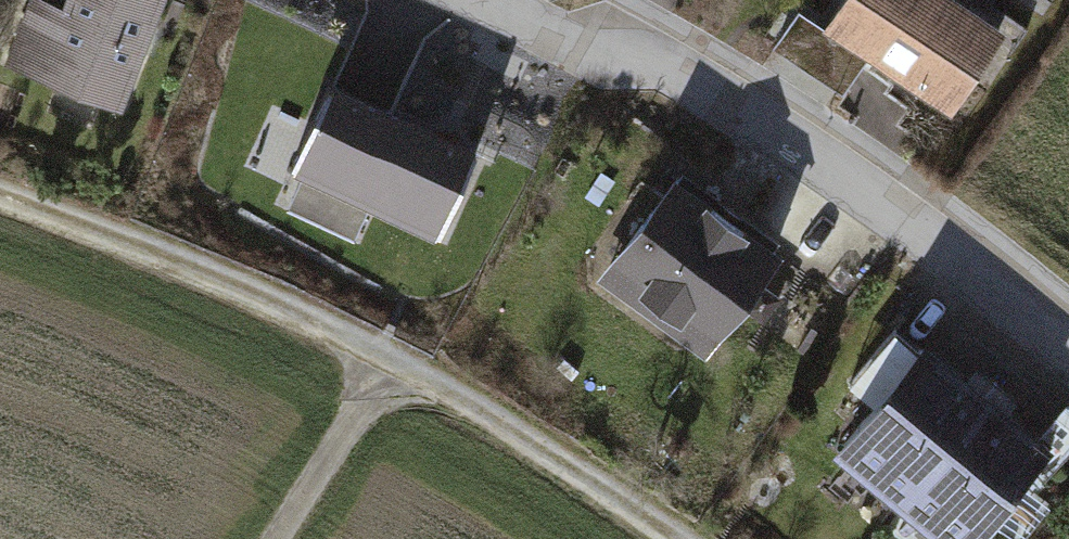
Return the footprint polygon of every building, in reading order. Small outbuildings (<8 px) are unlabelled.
[(9,67),(126,114),(172,0),(73,0),(70,6),(57,0),(36,0),(9,67)] [(965,0),(843,0),(826,26),(875,59),(957,114),(1012,31),(965,0)] [(875,59),(826,26),(807,14),(779,54),(848,100),(875,59)] [(476,150),(335,82),(292,170),(302,174),(288,203),(355,235),(370,204),(435,235),(476,150)] [(772,254),(667,176),(592,276),(696,354),(772,254)] [(841,457),(907,512),(995,405),(929,351),(841,457)] [(940,538),(996,538),(1000,534),(1007,538),(1038,538),(1057,515),(1032,495),(1062,460),(995,405),(907,512),(940,538)]
